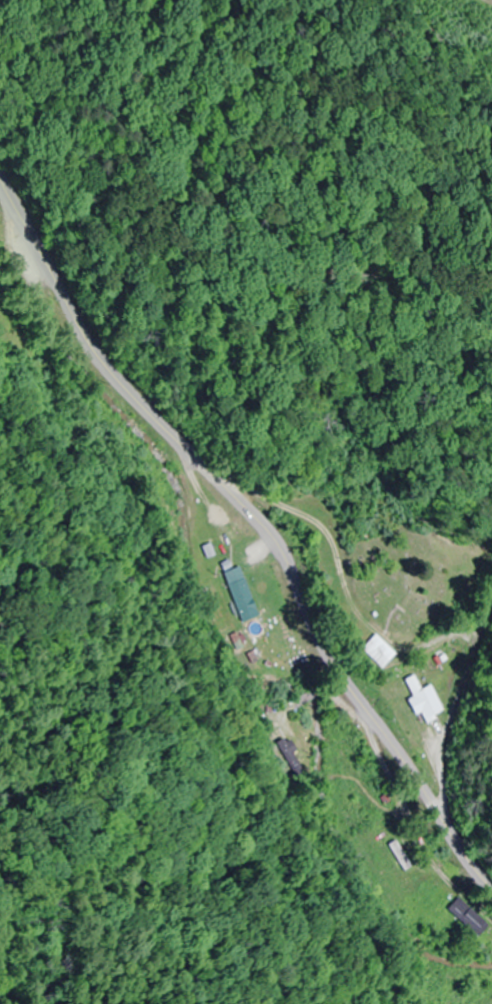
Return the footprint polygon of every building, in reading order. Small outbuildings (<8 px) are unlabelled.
[(223,571),(242,621),(259,615),(240,565),(223,571)] [(391,653),(371,633),(355,648),(376,668),(391,653)] [(432,683),(420,689),(414,674),(404,679),(412,697),(406,700),(413,715),(420,712),(425,724),(437,719),(435,715),(444,711),(432,683)] [(275,738),(281,770),(296,767),(290,735),(275,738)] [(390,842),(401,870),(409,867),(398,839),(390,842)] [(445,909),(475,938),(488,925),(458,896),(445,909)]
